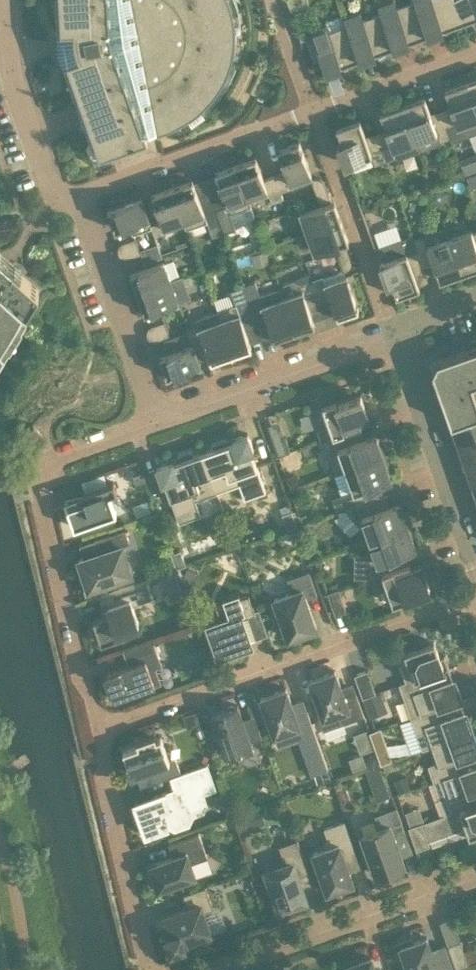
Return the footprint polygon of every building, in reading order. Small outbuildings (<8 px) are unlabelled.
[(171,120),(175,119),(180,116),(186,113),(191,110),(194,108),(198,105),(203,100),(207,97),(212,91),(214,89),(217,84),(220,80),(223,75),(225,71),(228,66),(229,61),(231,57),(232,51),(233,47),(234,44),(235,38),(235,33),(235,29),(235,24),(235,19),(234,14),(233,8),(232,3),(231,0),(59,0),(60,24),(60,27),(72,27),(75,42),(78,54),(67,58),(68,62),(100,151),(107,148),(112,147),(147,135),(144,127),(151,126),(155,125),(157,124),(165,122),(171,120)] [(306,0),(287,0),(290,9),(307,4),(306,0)] [(381,12),(393,47),(427,35),(415,0),(414,0),(397,6),(395,0),(393,0),(378,5),(381,12)] [(461,23),(453,0),(415,0),(427,35),(461,23)] [(461,23),(475,18),(475,0),(453,0),(461,23)] [(345,17),(347,24),(359,59),(393,47),(381,12),(363,18),(361,12),(345,17)] [(359,59),(347,24),(345,17),(343,13),(325,19),(327,24),(311,29),(326,71),(359,59)] [(467,79),(475,106),(475,76),(467,79)] [(475,127),(475,106),(467,79),(445,87),(452,109),(442,112),(450,136),(475,127)] [(414,138),(417,148),(450,136),(442,112),(431,116),(424,95),(402,102),(414,138)] [(418,149),(417,148),(414,138),(402,102),(380,110),(387,132),(377,135),(385,159),(396,156),(418,149)] [(374,163),(385,159),(377,135),(366,139),(359,118),(336,126),(341,140),(337,142),(344,163),(350,161),(371,154),(374,163)] [(278,147),(286,171),(275,175),(276,179),(280,191),(307,181),(309,177),(308,174),(311,173),(299,140),(278,147)] [(255,155),(235,162),(249,205),(251,205),(247,196),(266,189),(271,202),(283,198),(280,191),(276,179),(275,175),(263,179),(255,155)] [(458,161),(462,174),(475,169),(475,155),(458,161)] [(214,170),(219,182),(207,186),(212,201),(213,201),(223,231),(235,227),(230,212),(249,205),(235,162),(214,170)] [(466,175),(470,187),(475,184),(475,176),(475,172),(466,175)] [(300,211),(307,231),(341,220),(334,199),(330,200),(323,181),(316,177),(311,178),(320,204),(300,211)] [(212,201),(207,186),(196,190),(192,178),(171,185),(186,228),(206,220),(212,235),(223,231),(213,201),(212,201)] [(186,228),(171,185),(151,192),(161,219),(150,223),(151,226),(154,236),(166,231),(163,225),(183,219),(186,228)] [(134,232),(151,226),(150,223),(140,196),(107,208),(114,229),(129,224),(132,233),(134,232)] [(348,239),(341,220),(307,231),(315,251),(334,244),(344,271),(349,267),(352,260),(345,240),(348,239)] [(377,242),(398,235),(394,222),(372,229),(377,242)] [(439,279),(461,271),(449,236),(445,226),(412,238),(416,248),(417,248),(421,261),(432,258),(439,279)] [(449,236),(461,271),(475,266),(475,242),(475,227),(471,229),(471,228),(449,236)] [(135,236),(122,241),(117,247),(119,253),(126,257),(140,252),(135,236)] [(418,287),(411,265),(421,261),(417,248),(416,248),(406,252),(406,251),(379,260),(386,282),(390,280),(396,295),(418,287)] [(253,255),(256,267),(269,264),(266,251),(253,255)] [(15,327),(16,326),(39,289),(28,279),(21,274),(11,265),(0,255),(0,352),(15,327)] [(129,271),(137,292),(170,280),(163,259),(144,266),(129,271)] [(324,275),(312,279),(316,291),(327,287),(337,315),(358,307),(346,274),(326,281),(324,275)] [(170,280),(137,292),(144,312),(159,306),(189,296),(181,276),(170,280)] [(280,289),(282,296),(294,330),(314,323),(305,295),(316,291),(312,279),(299,283),(299,282),(292,279),(283,282),(280,289)] [(282,296),(280,289),(279,286),(260,293),(255,280),(243,284),(248,300),(253,314),(264,310),(274,337),(294,330),(282,296)] [(241,318),(253,314),(248,300),(243,284),(231,288),(235,301),(215,307),(231,353),(251,345),(241,318)] [(197,320),(186,324),(192,343),(193,343),(199,360),(209,356),(210,360),(231,353),(215,307),(214,308),(215,310),(196,317),(197,320)] [(146,331),(147,335),(166,328),(164,320),(152,324),(146,331)] [(169,336),(166,328),(147,335),(148,337),(156,340),(164,337),(169,351),(159,354),(166,375),(200,363),(199,360),(193,343),(192,343),(188,331),(170,337),(170,336),(169,336)] [(451,422),(475,413),(475,393),(472,381),(475,380),(475,345),(437,358),(430,361),(433,372),(451,422)] [(322,404),(333,435),(359,426),(357,420),(369,416),(360,393),(337,401),(336,399),(322,404)] [(475,436),(475,413),(451,422),(458,442),(475,436)] [(278,419),(267,423),(278,454),(289,450),(278,419)] [(363,437),(359,426),(333,435),(345,469),(383,456),(375,433),(363,437)] [(213,447),(202,451),(217,491),(239,483),(244,498),(265,490),(256,464),(251,449),(253,448),(247,432),(226,440),(225,438),(211,443),(213,447)] [(458,442),(466,463),(475,459),(475,436),(458,442)] [(195,499),(217,491),(202,451),(192,454),(191,450),(177,455),(178,457),(156,465),(162,481),(164,480),(179,521),(200,513),(195,499)] [(391,478),(383,456),(345,469),(357,502),(345,506),(346,508),(384,494),(379,482),(391,478)] [(466,463),(473,483),(475,482),(475,459),(466,463)] [(135,483),(145,480),(142,471),(133,473),(135,483)] [(116,512),(109,492),(116,490),(113,480),(82,491),(85,500),(67,506),(74,526),(116,512)] [(364,523),(369,538),(407,525),(399,501),(388,505),(384,494),(346,508),(360,524),(364,523)] [(291,510),(282,513),(287,529),(297,525),(291,510)] [(369,538),(381,572),(409,562),(408,562),(403,551),(415,547),(407,525),(369,538)] [(131,572),(121,544),(129,541),(125,528),(93,539),(98,551),(79,558),(84,572),(79,574),(85,592),(96,589),(94,584),(131,572)] [(175,567),(185,564),(180,549),(170,552),(175,567)] [(411,567),(409,562),(381,572),(392,602),(406,598),(405,595),(429,587),(421,564),(411,567)] [(188,568),(181,580),(190,585),(197,573),(188,568)] [(316,627),(305,598),(317,594),(308,570),(287,578),(291,591),(273,597),(281,620),(279,624),(280,628),(282,632),(286,634),(288,637),(316,627)] [(169,586),(179,583),(175,572),(166,575),(169,586)] [(152,596),(146,578),(99,595),(105,613),(92,617),(101,641),(128,631),(126,626),(138,622),(132,604),(152,596)] [(346,610),(338,587),(327,591),(335,614),(346,610)] [(240,597),(225,602),(216,605),(220,618),(206,623),(220,661),(238,655),(236,649),(252,643),(242,617),(255,613),(248,594),(240,597)] [(122,647),(128,663),(105,672),(114,698),(161,682),(155,666),(162,664),(152,637),(122,647)] [(398,683),(399,684),(448,666),(444,654),(439,656),(434,640),(403,651),(407,660),(399,662),(405,680),(398,683)] [(448,666),(399,684),(410,716),(462,698),(457,684),(455,685),(448,666)] [(319,717),(323,729),(363,715),(354,687),(342,691),(335,669),(309,678),(322,716),(319,717)] [(367,669),(354,674),(362,696),(372,693),(376,691),(367,669)] [(405,702),(396,682),(379,690),(387,709),(405,702)] [(286,687),(260,696),(273,734),(299,725),(303,736),(314,732),(305,704),(293,708),(286,687)] [(368,712),(377,709),(372,693),(362,696),(368,712)] [(462,698),(410,716),(422,748),(473,730),(468,716),(466,717),(460,699),(462,698)] [(254,751),(251,743),(250,741),(262,737),(259,730),(253,714),(242,718),(237,704),(234,705),(231,703),(227,704),(226,708),(212,713),(226,752),(229,760),(254,751)] [(194,709),(181,714),(185,727),(198,722),(194,709)] [(433,781),(475,766),(475,745),(475,744),(475,739),(473,730),(422,748),(432,745),(437,761),(427,764),(433,781)] [(157,780),(170,776),(180,772),(175,756),(168,758),(160,735),(156,737),(154,733),(136,740),(137,744),(122,749),(131,773),(152,766),(157,780)] [(391,758),(385,743),(374,747),(380,762),(391,758)] [(365,764),(361,753),(347,757),(351,768),(365,764)] [(206,763),(180,772),(170,776),(174,787),(134,801),(145,832),(171,823),(175,824),(186,820),(191,811),(200,807),(203,802),(199,793),(215,787),(206,763)] [(433,781),(445,813),(475,802),(475,766),(433,781)] [(394,777),(398,789),(409,785),(405,773),(394,777)] [(372,781),(378,798),(389,794),(384,777),(372,781)] [(445,813),(445,814),(452,811),(458,829),(466,826),(469,835),(475,832),(475,802),(445,813)] [(402,869),(402,864),(404,863),(393,834),(404,830),(396,806),(374,814),(379,827),(361,833),(375,873),(388,869),(391,872),(402,869)] [(250,826),(245,811),(236,814),(241,830),(250,826)] [(452,811),(445,814),(445,813),(409,826),(416,847),(428,843),(427,840),(458,829),(452,811)] [(350,887),(351,882),(353,881),(341,849),(353,845),(344,820),(323,827),(327,838),(323,840),(326,846),(312,851),(326,890),(337,887),(341,890),(350,887)] [(196,875),(191,861),(207,856),(198,832),(168,842),(173,855),(149,863),(151,870),(147,871),(151,883),(155,882),(158,888),(196,875)] [(305,898),(299,880),(311,876),(297,838),(278,844),(285,863),(266,870),(279,907),(305,898)] [(210,930),(203,911),(213,907),(205,885),(182,893),(187,906),(161,916),(172,947),(184,942),(184,940),(210,930)] [(456,968),(468,964),(452,916),(439,921),(441,926),(456,968)] [(443,945),(430,949),(426,937),(413,941),(411,937),(394,943),(398,956),(402,955),(408,969),(451,969),(443,945)] [(370,955),(358,960),(357,956),(339,963),(341,969),(375,969),(370,955)]
